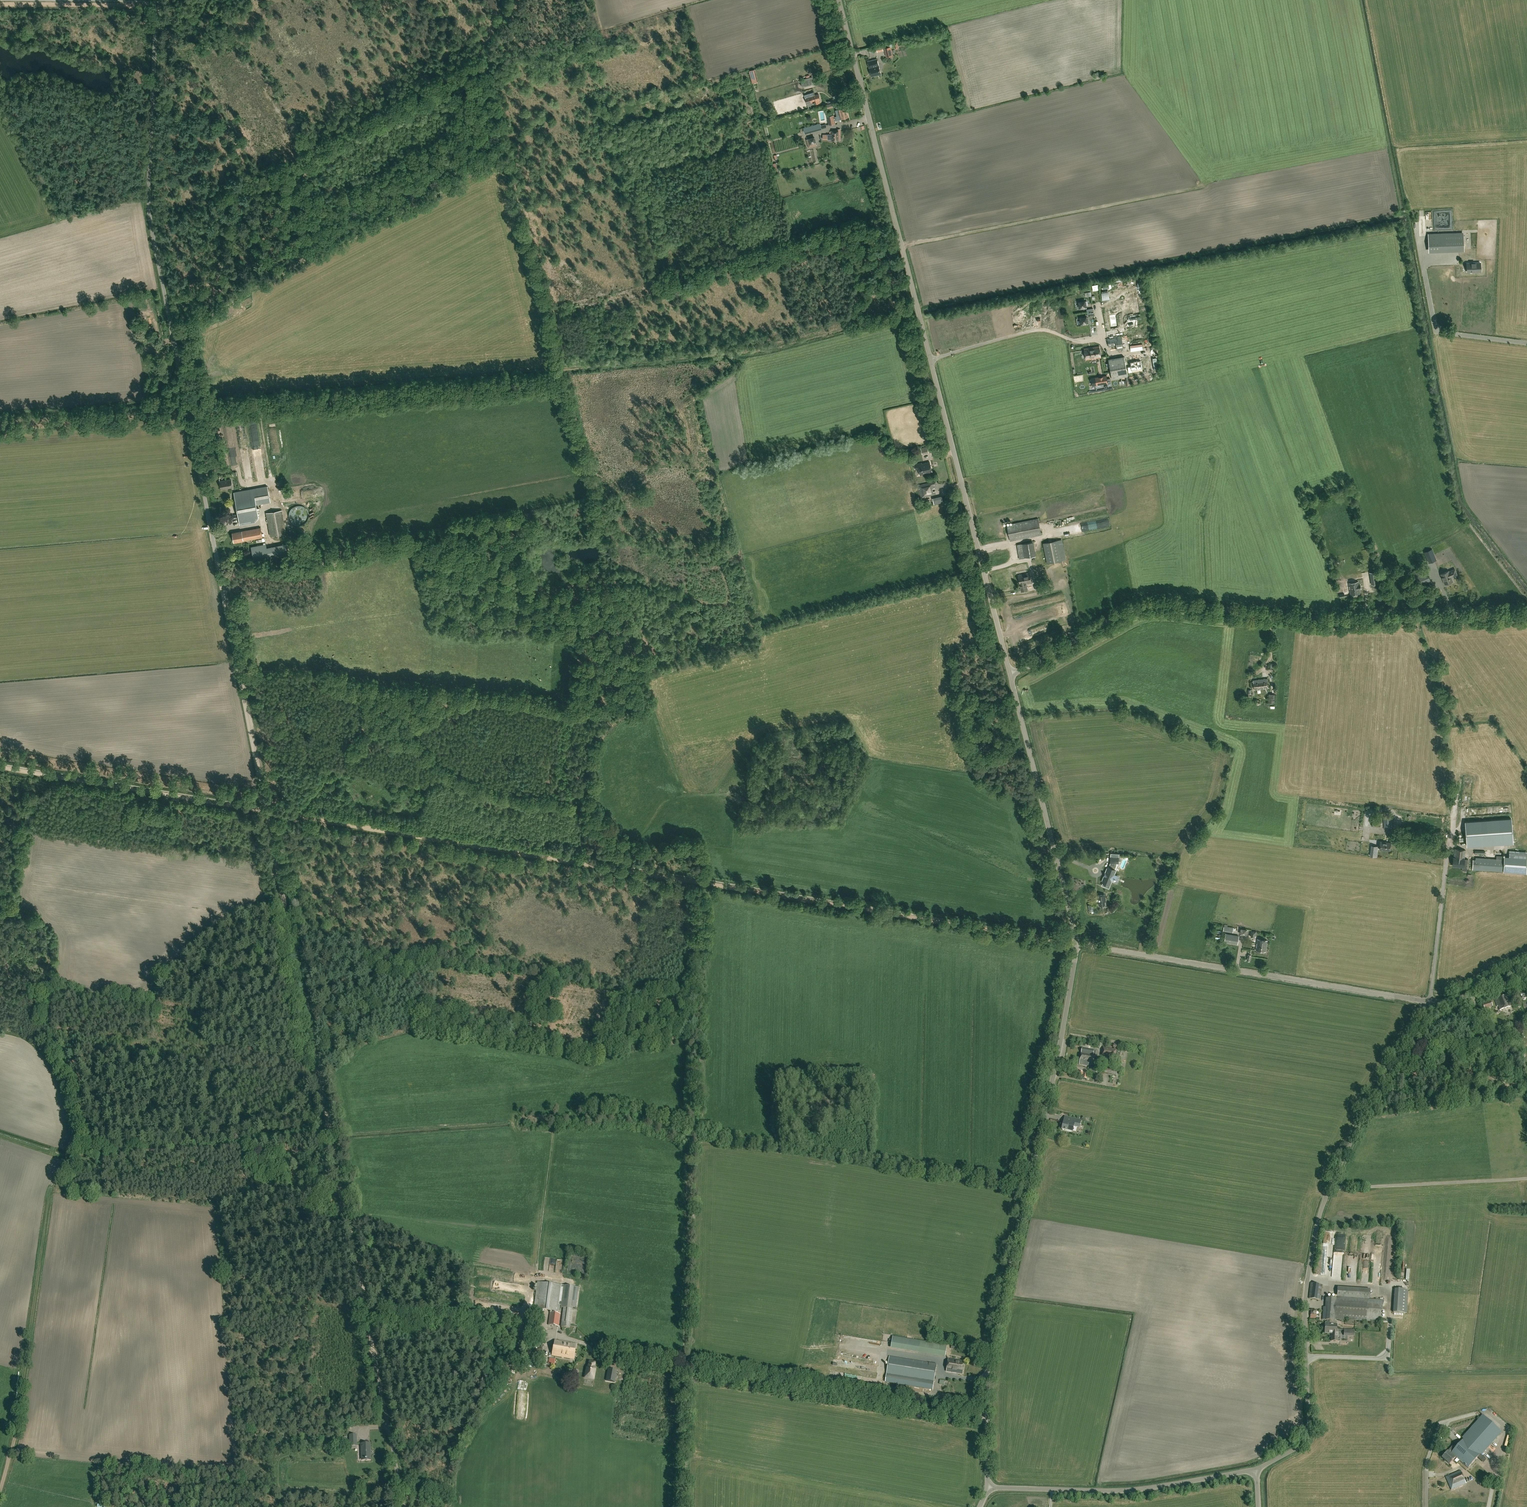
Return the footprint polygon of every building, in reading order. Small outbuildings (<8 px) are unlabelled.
[(899,48),(897,42),(883,45),(886,56),(892,55),(890,47),(894,46),(895,49),(899,48)] [(871,77),(881,74),(877,58),(867,61),(871,77)] [(819,94),(815,95),(814,92),(809,93),(810,96),(805,98),(807,104),(808,106),(814,104),(820,102),(820,100),(819,94)] [(846,107),(836,110),(838,120),(844,118),(848,117),(846,107)] [(802,114),(797,116),(802,130),(806,129),(802,114)] [(835,123),(834,115),(827,116),(829,125),(835,123)] [(831,140),(840,140),(840,131),(831,131),(831,134),(828,134),(828,139),(831,139),(831,140)] [(810,144),(809,139),(806,139),(809,148),(817,145),(816,143),(810,144)] [(1429,234),(1429,249),(1429,252),(1464,251),(1464,232),(1445,233),(1429,234)] [(1143,287),(1136,289),(1139,297),(1145,294),(1143,287)] [(1117,350),(1124,348),(1122,336),(1107,339),(1108,347),(1116,345),(1117,350)] [(1086,359),(1100,357),(1099,346),(1084,348),(1086,359)] [(1127,376),(1124,356),(1119,357),(1108,359),(1112,379),(1122,377),(1127,376)] [(1141,361),(1134,363),(1135,367),(1127,368),(1128,374),(1136,373),(1142,372),(1141,361)] [(1107,377),(1095,379),(1096,387),(1108,385),(1107,377)] [(922,462),(917,463),(914,464),(915,469),(919,468),(920,474),(932,472),(930,461),(922,463),(922,462)] [(228,488),(232,487),(231,479),(220,481),(221,489),(227,487),(228,488)] [(933,491),(933,488),(935,488),(934,485),(937,484),(936,481),(918,485),(921,497),(936,494),(935,491),(933,491)] [(270,502),(267,486),(234,492),(240,525),(255,522),(258,517),(256,505),(270,502)] [(942,494),(933,496),(934,503),(944,501),(942,494)] [(270,535),(286,533),(282,510),(266,512),(270,535)] [(1010,541),(1041,534),(1038,518),(1007,524),(1010,541)] [(1100,519),(1100,527),(1110,526),(1110,518),(1100,519)] [(234,542),(262,537),(260,527),(232,532),(234,542)] [(1047,563),(1062,560),(1058,540),(1043,543),(1047,563)] [(1019,559),(1036,555),(1034,541),(1017,544),(1019,559)] [(267,548),(266,543),(251,546),(254,561),(288,554),(286,544),(267,548)] [(1434,553),(1432,548),(1424,551),(1428,563),(1437,559),(1434,553)] [(1457,574),(1455,568),(1449,571),(1448,570),(1441,573),(1445,583),(1453,580),(1451,576),(1457,574)] [(1376,571),(1369,572),(1371,584),(1378,583),(1376,571)] [(1027,589),(1026,583),(1032,582),(1030,572),(1018,575),(1020,585),(1021,590),(1027,589)] [(1358,581),(1348,583),(1350,595),(1360,593),(1359,588),(1361,588),(1360,584),(1358,585),(1358,581)] [(1254,690),(1269,688),(1267,678),(1253,680),(1254,690)] [(1470,810),(1467,810),(1468,815),(1485,813),(1485,806),(1470,807),(1470,810)] [(1465,822),(1467,845),(1513,842),(1512,816),(1465,822)] [(1384,828),(1391,828),(1391,817),(1383,818),(1384,828)] [(1349,831),(1340,830),(1340,837),(1361,839),(1362,829),(1350,828),(1349,831)] [(1390,850),(1391,843),(1380,841),(1379,849),(1390,850)] [(1464,859),(1465,850),(1455,848),(1453,857),(1452,865),(1462,866),(1462,870),(1467,871),(1468,859),(1464,859)] [(1114,869),(1115,865),(1115,863),(1118,863),(1119,857),(1111,856),(1110,862),(1110,863),(1109,867),(1108,867),(1105,872),(1104,875),(1104,876),(1102,881),(1103,882),(1102,885),(1105,886),(1106,883),(1109,884),(1111,880),(1115,882),(1114,881),(1115,879),(1116,878),(1115,878),(1116,875),(1117,875),(1114,874),(1115,870),(1114,869)] [(1504,859),(1503,871),(1526,873),(1526,860),(1526,858),(1504,856),(1504,859)] [(1133,859),(1142,868),(1145,865),(1135,857),(1133,859)] [(1503,871),(1504,859),(1476,857),(1476,859),(1473,859),(1472,869),(1503,871)] [(1105,904),(1104,901),(1106,901),(1105,894),(1097,895),(1098,901),(1099,901),(1100,905),(1105,904)] [(1237,944),(1239,936),(1226,934),(1224,941),(1237,944)] [(1266,951),(1267,940),(1257,938),(1256,950),(1266,951)] [(1510,1007),(1506,996),(1495,1000),(1496,1003),(1497,1002),(1500,1010),(1510,1007)] [(1484,1009),(1493,1006),(1491,1001),(1483,1004),(1484,1009)] [(1492,1020),(1489,1021),(1491,1028),(1492,1030),(1497,1029),(1496,1026),(1498,1025),(1496,1020),(1493,1021),(1492,1020)] [(1114,1048),(1114,1050),(1102,1048),(1101,1058),(1109,1060),(1109,1059),(1115,1060),(1115,1058),(1120,1059),(1121,1051),(1116,1051),(1117,1050),(1115,1050),(1116,1049),(1118,1049),(1119,1045),(1114,1044),(1113,1048),(1114,1048)] [(1522,1048),(1518,1049),(1520,1059),(1521,1059),(1525,1057),(1526,1057),(1523,1048),(1522,1048)] [(1082,1049),(1079,1064),(1088,1066),(1089,1064),(1094,1065),(1096,1055),(1096,1052),(1094,1051),(1082,1049)] [(1117,1071),(1115,1071),(1112,1070),(1110,1070),(1111,1067),(1105,1066),(1104,1066),(1103,1073),(1104,1073),(1111,1074),(1115,1075),(1116,1075),(1117,1071)] [(1052,1115),(1057,1111),(1052,1105),(1048,1109),(1052,1115)] [(1065,1117),(1063,1122),(1062,1129),(1073,1132),(1074,1126),(1079,1127),(1081,1121),(1071,1118),(1065,1117)] [(559,1312),(560,1305),(561,1306),(561,1307),(563,1308),(561,1327),(570,1328),(572,1307),(575,1307),(578,1287),(537,1282),(534,1309),(550,1311),(548,1325),(558,1326),(560,1314),(557,1313),(557,1312),(559,1312)] [(1320,1300),(1322,1285),(1311,1283),(1309,1298),(1320,1300)] [(1368,1299),(1369,1289),(1338,1287),(1337,1299),(1326,1298),(1324,1320),(1329,1320),(1329,1322),(1325,1322),(1325,1325),(1325,1333),(1331,1334),(1331,1341),(1338,1341),(1340,1341),(1340,1337),(1338,1337),(1338,1333),(1336,1333),(1337,1325),(1335,1325),(1335,1319),(1380,1322),(1382,1300),(1368,1299)] [(1392,1312),(1403,1313),(1407,1313),(1408,1290),(1404,1290),(1394,1289),(1392,1312)] [(945,1357),(947,1345),(893,1336),(891,1349),(945,1357)] [(575,1351),(576,1344),(555,1340),(553,1348),(575,1351)] [(541,1361),(543,1349),(525,1347),(523,1359),(541,1361)] [(573,1359),(575,1351),(553,1348),(552,1355),(573,1359)] [(937,1364),(889,1357),(885,1382),(933,1390),(937,1364)] [(963,1374),(965,1362),(948,1359),(946,1371),(963,1374)] [(595,1373),(595,1369),(594,1366),(595,1363),(589,1362),(588,1365),(586,1368),(586,1371),(585,1371),(584,1378),(594,1380),(595,1373)] [(608,1369),(606,1381),(614,1382),(616,1371),(608,1369)] [(1475,1459),(1479,1455),(1480,1454),(1481,1455),(1502,1432),(1483,1415),(1462,1438),(1463,1439),(1450,1454),(1447,1451),(1442,1457),(1449,1464),(1456,1457),(1467,1468),(1475,1459)] [(362,1460),(370,1460),(370,1444),(362,1445),(362,1460)] [(1451,1489),(1466,1483),(1460,1470),(1445,1476),(1451,1489)]
